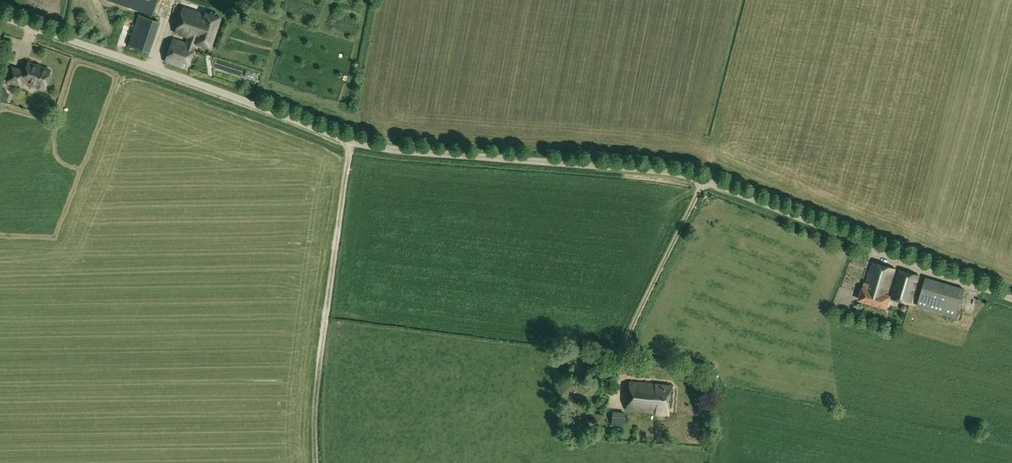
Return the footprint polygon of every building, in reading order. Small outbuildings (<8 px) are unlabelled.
[(158,0),(109,0),(153,15),(158,0)] [(210,48),(221,18),(206,13),(206,15),(184,7),(175,33),(189,38),(187,44),(173,39),(166,61),(188,69),(196,43),(210,48)] [(148,52),(158,22),(139,15),(129,46),(138,49),(136,53),(146,57),(148,52)] [(11,67),(6,82),(15,85),(17,81),(22,82),(22,81),(37,86),(38,88),(39,90),(41,89),(43,88),(44,89),(50,71),(28,63),(25,72),(11,67)] [(256,78),(259,68),(245,64),(242,73),(256,78)] [(12,92),(20,93),(21,86),(13,85),(12,92)] [(895,268),(872,262),(865,289),(863,289),(860,300),(886,307),(889,296),(887,296),(895,268)] [(890,297),(910,303),(918,275),(899,269),(890,297)] [(925,277),(917,305),(955,317),(964,289),(925,277)] [(669,413),(672,385),(630,381),(627,409),(656,411),(656,412),(669,413)] [(613,425),(625,426),(626,414),(614,413),(613,425)]
